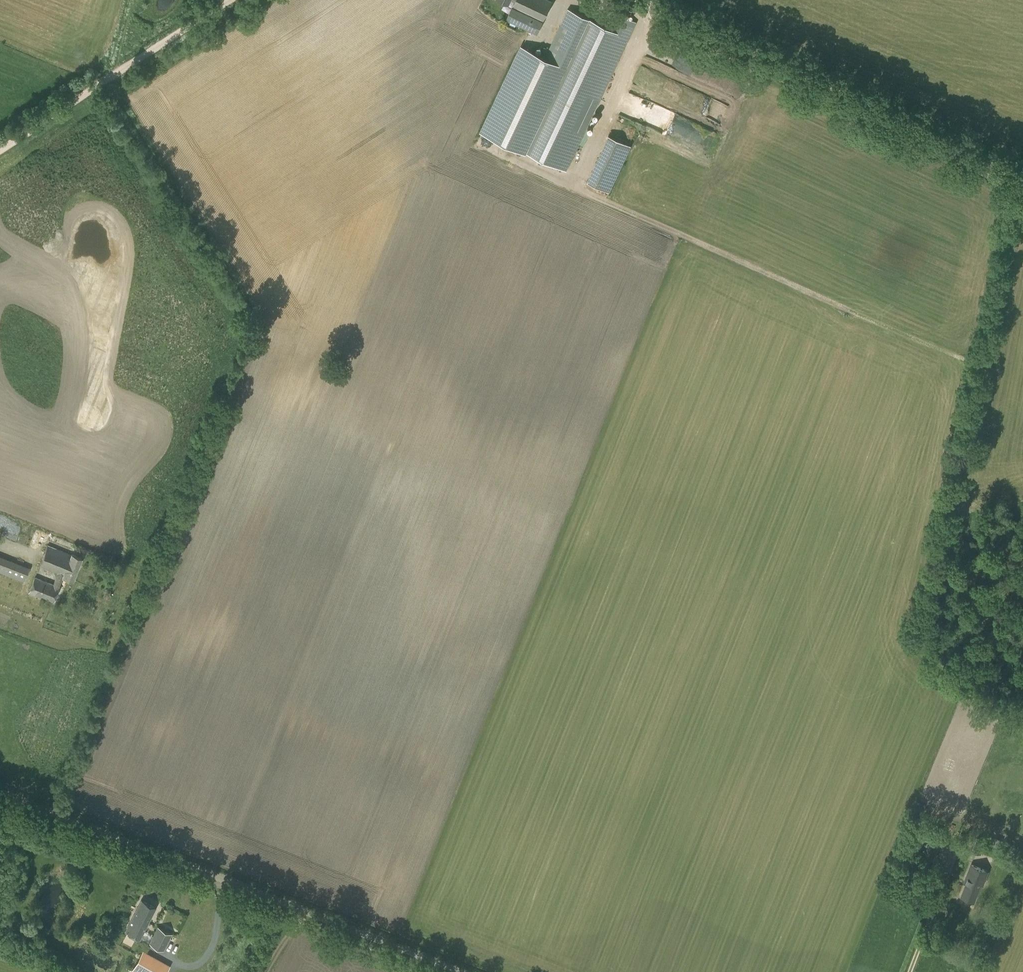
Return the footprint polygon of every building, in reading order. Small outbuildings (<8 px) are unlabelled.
[(516,1),(507,19),(538,33),(553,1),(550,0),(513,0),(516,1)] [(544,46),(540,54),(520,45),(480,130),(566,170),(636,22),(616,13),(609,27),(568,8),(549,48),(544,46)] [(610,191),(631,145),(608,134),(586,181),(610,191)] [(73,554),(49,544),(40,565),(59,573),(54,584),(36,577),(30,592),(55,602),(65,576),(74,580),(83,557),(73,553),(73,554)] [(29,567),(0,556),(0,572),(23,581),(29,567)] [(981,854),(986,842),(987,838),(979,834),(972,850),(981,854)] [(984,884),(989,870),(972,864),(967,877),(969,878),(962,896),(975,901),(982,883),(984,884)] [(141,938),(157,907),(142,900),(126,931),(141,938)] [(164,951),(172,934),(157,926),(149,943),(164,951)] [(170,965),(143,950),(131,970),(135,971),(166,971),(170,965)]
